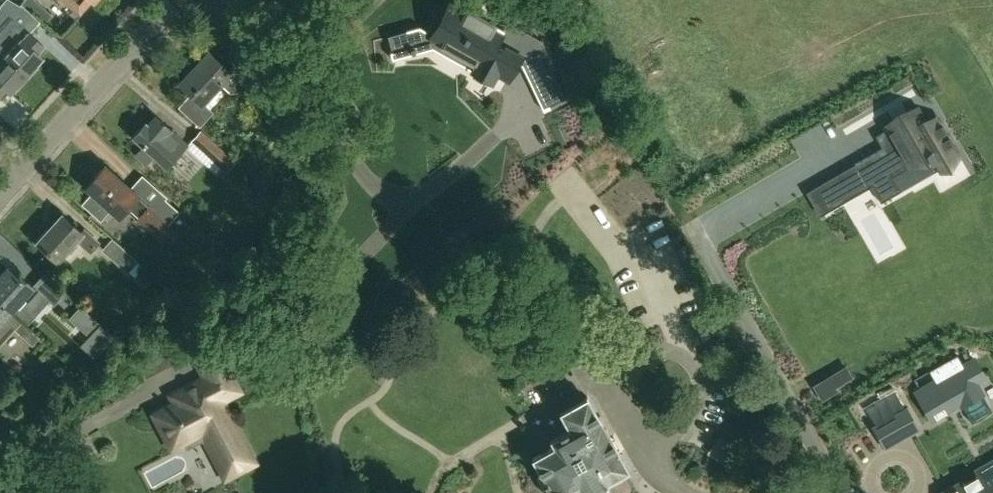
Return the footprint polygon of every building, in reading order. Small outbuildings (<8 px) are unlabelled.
[(13,21),(26,7),(17,0),(0,0),(0,10),(13,21)] [(35,0),(25,0),(22,4),(34,14),(41,6),(35,0)] [(80,13),(91,0),(94,2),(95,1),(95,0),(65,0),(80,13)] [(551,61),(542,41),(507,21),(502,30),(467,10),(465,14),(450,5),(443,18),(436,14),(430,25),(436,28),(430,39),(474,64),(472,68),(471,68),(471,69),(476,72),(491,81),(493,82),(496,77),(495,77),(500,69),(508,74),(507,75),(509,75),(523,51),(526,53),(534,69),(551,61)] [(20,38),(5,55),(27,75),(37,64),(36,63),(43,56),(37,51),(44,44),(29,30),(31,28),(21,19),(11,30),(20,38)] [(180,81),(191,92),(179,105),(200,124),(213,110),(203,101),(222,81),(231,90),(238,89),(247,80),(233,67),(229,69),(208,50),(180,81)] [(27,75),(5,55),(0,60),(0,92),(5,86),(10,91),(17,84),(19,85),(27,75)] [(882,148),(855,164),(864,180),(868,187),(871,185),(871,186),(897,171),(926,154),(930,161),(931,160),(934,164),(937,169),(940,167),(940,168),(948,163),(948,162),(958,156),(955,151),(951,144),(952,143),(952,142),(950,143),(947,137),(948,136),(947,135),(947,136),(944,132),(945,131),(945,130),(943,131),(940,125),(941,124),(940,123),(939,124),(935,117),(924,123),(915,107),(906,113),(906,112),(905,113),(905,112),(903,113),(904,114),(896,119),(896,118),(894,119),(894,120),(885,125),(887,130),(876,136),(882,148)] [(132,135),(142,145),(135,153),(146,163),(154,155),(165,165),(177,151),(179,153),(188,143),(171,128),(172,127),(156,113),(147,122),(145,120),(132,135)] [(236,162),(200,129),(191,140),(220,167),(215,172),(221,178),(236,162)] [(85,186),(92,192),(82,203),(99,219),(110,208),(119,216),(128,207),(138,217),(137,218),(156,235),(157,234),(166,242),(177,231),(168,222),(178,211),(159,193),(148,206),(129,188),(130,187),(105,164),(85,186)] [(37,241),(58,260),(77,239),(90,251),(98,241),(84,228),(82,231),(62,213),(37,241)] [(137,261),(112,238),(101,249),(127,272),(128,271),(134,277),(143,267),(137,262),(137,261)] [(268,271),(281,253),(269,244),(256,261),(268,271)] [(33,286),(21,275),(19,277),(8,267),(0,276),(0,301),(11,310),(33,286)] [(31,329),(11,310),(0,301),(0,344),(14,329),(31,345),(38,337),(30,329),(31,329)] [(82,307),(70,319),(89,337),(101,325),(82,307)] [(201,429),(226,476),(253,462),(221,402),(241,391),(217,348),(195,360),(205,379),(173,395),(178,405),(159,415),(174,444),(201,429)] [(957,354),(913,379),(920,390),(915,393),(930,420),(960,403),(971,422),(991,410),(975,381),(984,376),(975,359),(963,365),(957,354)] [(834,391),(854,379),(847,366),(827,378),(834,391)] [(550,440),(554,446),(531,458),(536,466),(535,467),(540,476),(536,478),(545,492),(549,491),(550,492),(603,492),(606,483),(605,482),(627,469),(600,420),(599,421),(586,397),(559,412),(568,428),(553,437),(553,438),(550,440)] [(897,411),(885,418),(897,438),(909,431),(897,411)] [(723,465),(737,447),(720,435),(707,453),(723,465)] [(942,492),(992,492),(992,478),(986,482),(981,473),(962,484),(961,482),(942,492)]
